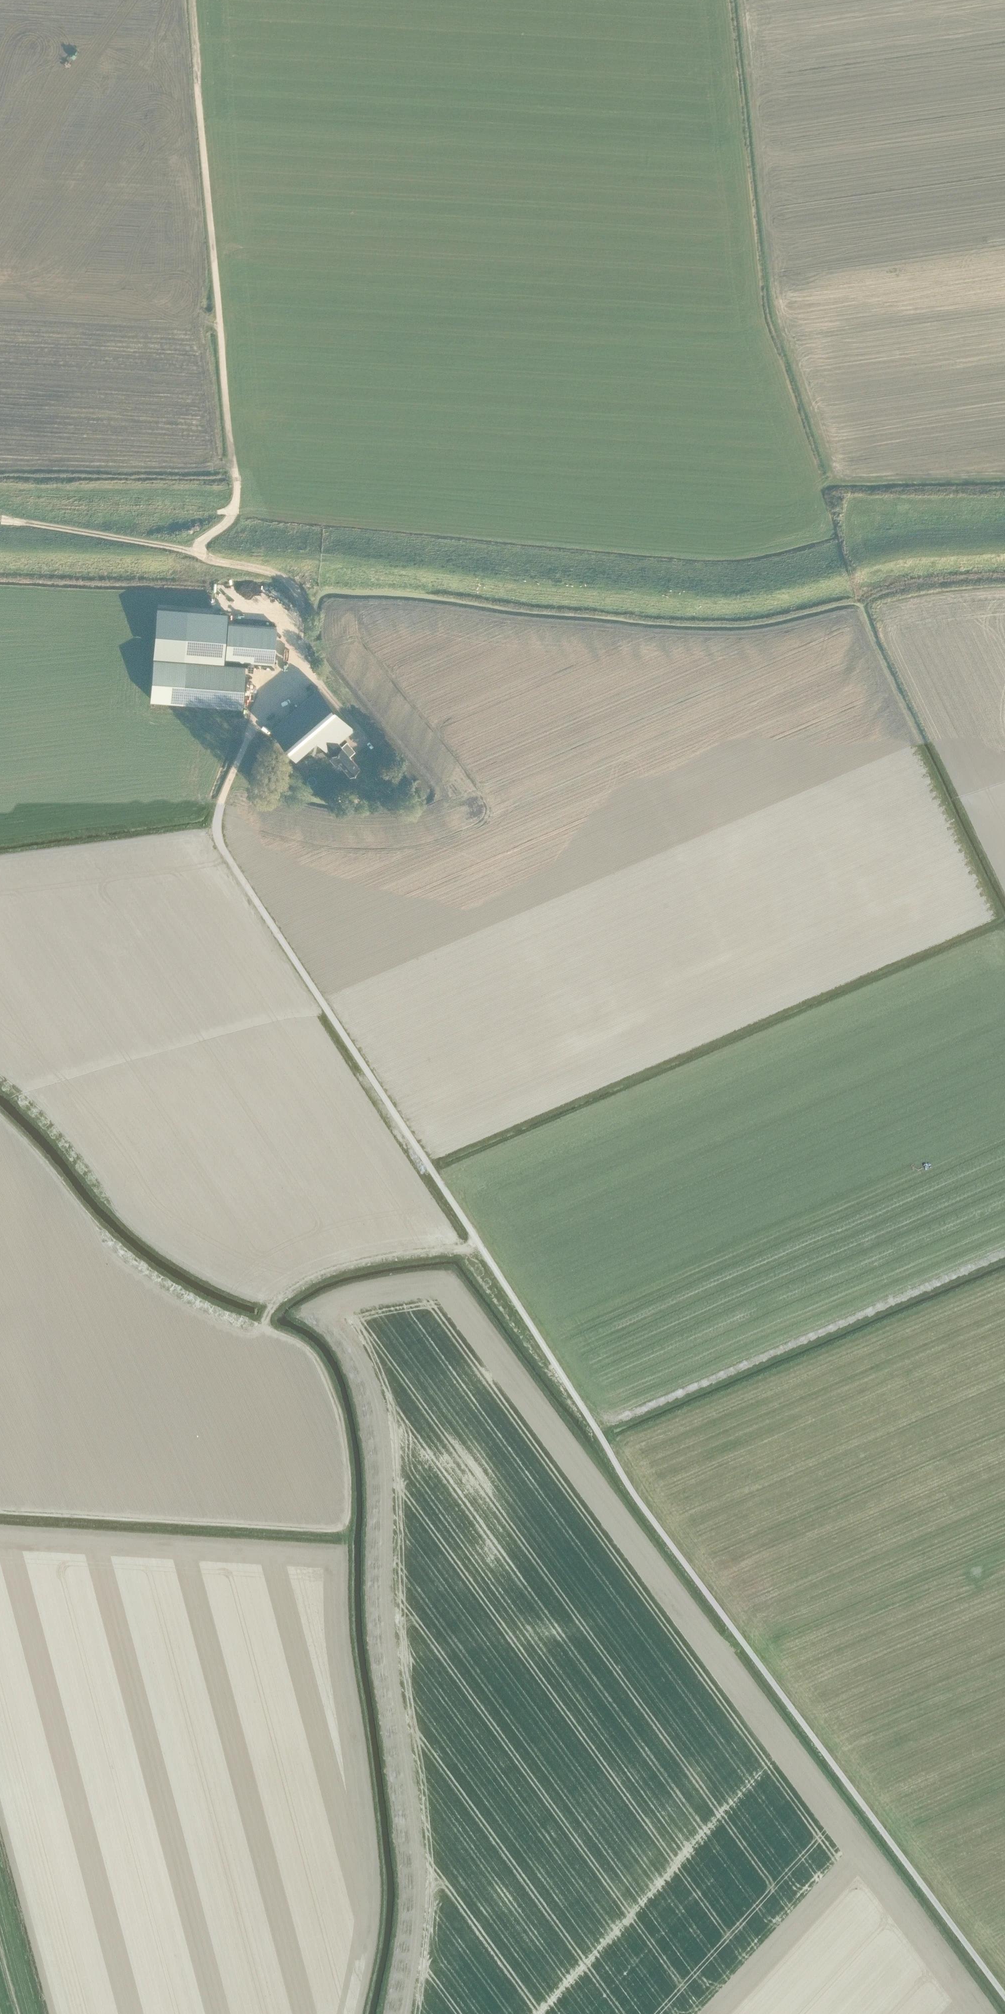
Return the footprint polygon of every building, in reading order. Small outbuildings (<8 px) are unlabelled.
[(224,655),(228,619),(158,612),(154,648),(224,655)] [(226,660),(274,664),(277,628),(229,624),(226,660)] [(242,707),(246,666),(154,658),(150,699),(242,707)] [(319,687),(271,727),(296,757),(317,739),(326,750),(328,749),(334,756),(330,758),(336,764),(339,762),(350,775),(359,767),(350,756),(355,751),(347,742),(341,746),(338,742),(354,729),(319,687)]
